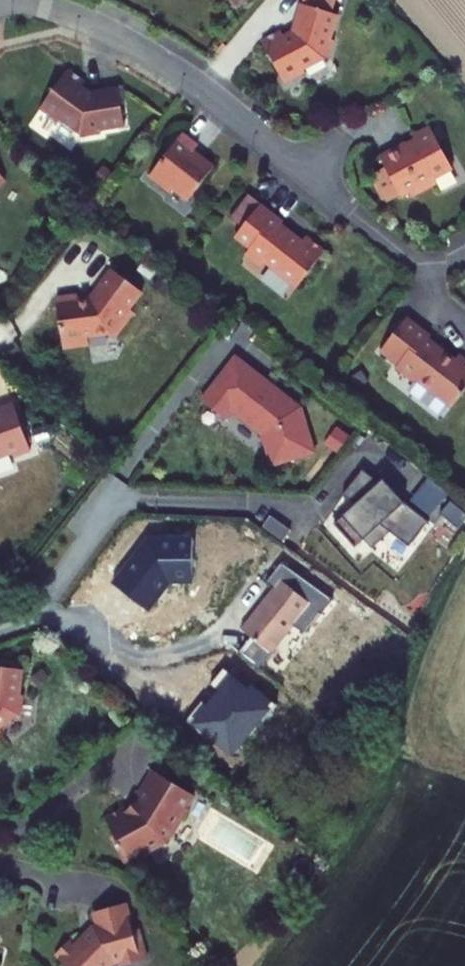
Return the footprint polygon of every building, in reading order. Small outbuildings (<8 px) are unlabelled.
[(314,6),(303,3),(294,32),(285,36),(282,29),(263,39),(286,83),(307,72),(305,68),(325,57),(330,58),(335,40),(331,38),(339,14),(330,11),(334,0),(315,0),(314,6)] [(87,83),(69,70),(41,110),(60,124),(62,120),(81,133),(82,138),(101,135),(101,131),(126,127),(120,89),(90,94),(82,89),(87,83)] [(199,146),(184,134),(151,177),(171,193),(174,189),(189,201),(215,168),(195,152),(199,146)] [(396,150),(369,164),(392,206),(400,201),(403,206),(427,193),(424,187),(443,177),(420,134),(404,143),(406,148),(398,153),(396,150)] [(284,223),(249,195),(231,218),(243,228),(236,237),(251,249),(246,255),(261,267),(266,262),(298,288),(326,252),(307,237),(302,244),(294,238),(294,235),(292,233),(288,232),(285,232),(280,228),(284,223)] [(144,292),(114,270),(90,301),(80,303),(79,296),(58,299),(64,349),(90,345),(89,337),(111,334),(117,338),(130,319),(126,316),(144,292)] [(408,318),(381,352),(399,366),(397,369),(409,378),(414,377),(453,408),(464,392),(464,360),(460,356),(456,360),(429,340),(432,337),(408,318)] [(225,418),(232,410),(262,434),(272,465),(315,452),(301,407),(236,356),(202,400),(225,418)] [(13,451),(14,454),(32,448),(15,402),(0,407),(0,456),(13,451)] [(23,468),(18,456),(0,462),(0,476),(23,468)] [(363,468),(343,494),(356,504),(334,523),(356,547),(381,524),(410,546),(430,521),(405,501),(384,478),(380,481),(363,468)] [(443,515),(453,497),(426,482),(416,501),(443,515)] [(326,613),(293,588),(255,638),(288,663),(326,613)] [(150,595),(141,607),(164,626),(174,614),(150,595)] [(17,714),(22,715),(24,695),(20,694),(23,669),(0,666),(0,728),(17,714)] [(221,713),(205,701),(191,721),(207,733),(221,713)] [(193,795),(152,770),(136,796),(141,800),(139,803),(128,813),(126,808),(105,819),(114,836),(112,842),(122,860),(128,862),(130,866),(151,855),(149,851),(163,843),(168,835),(174,834),(186,814),(185,807),(193,795)] [(123,904),(91,912),(95,927),(84,938),(80,938),(75,943),(71,939),(55,954),(67,965),(109,965),(114,961),(120,959),(122,965),(124,965),(147,960),(138,929),(133,930),(130,918),(128,918),(123,904)]
